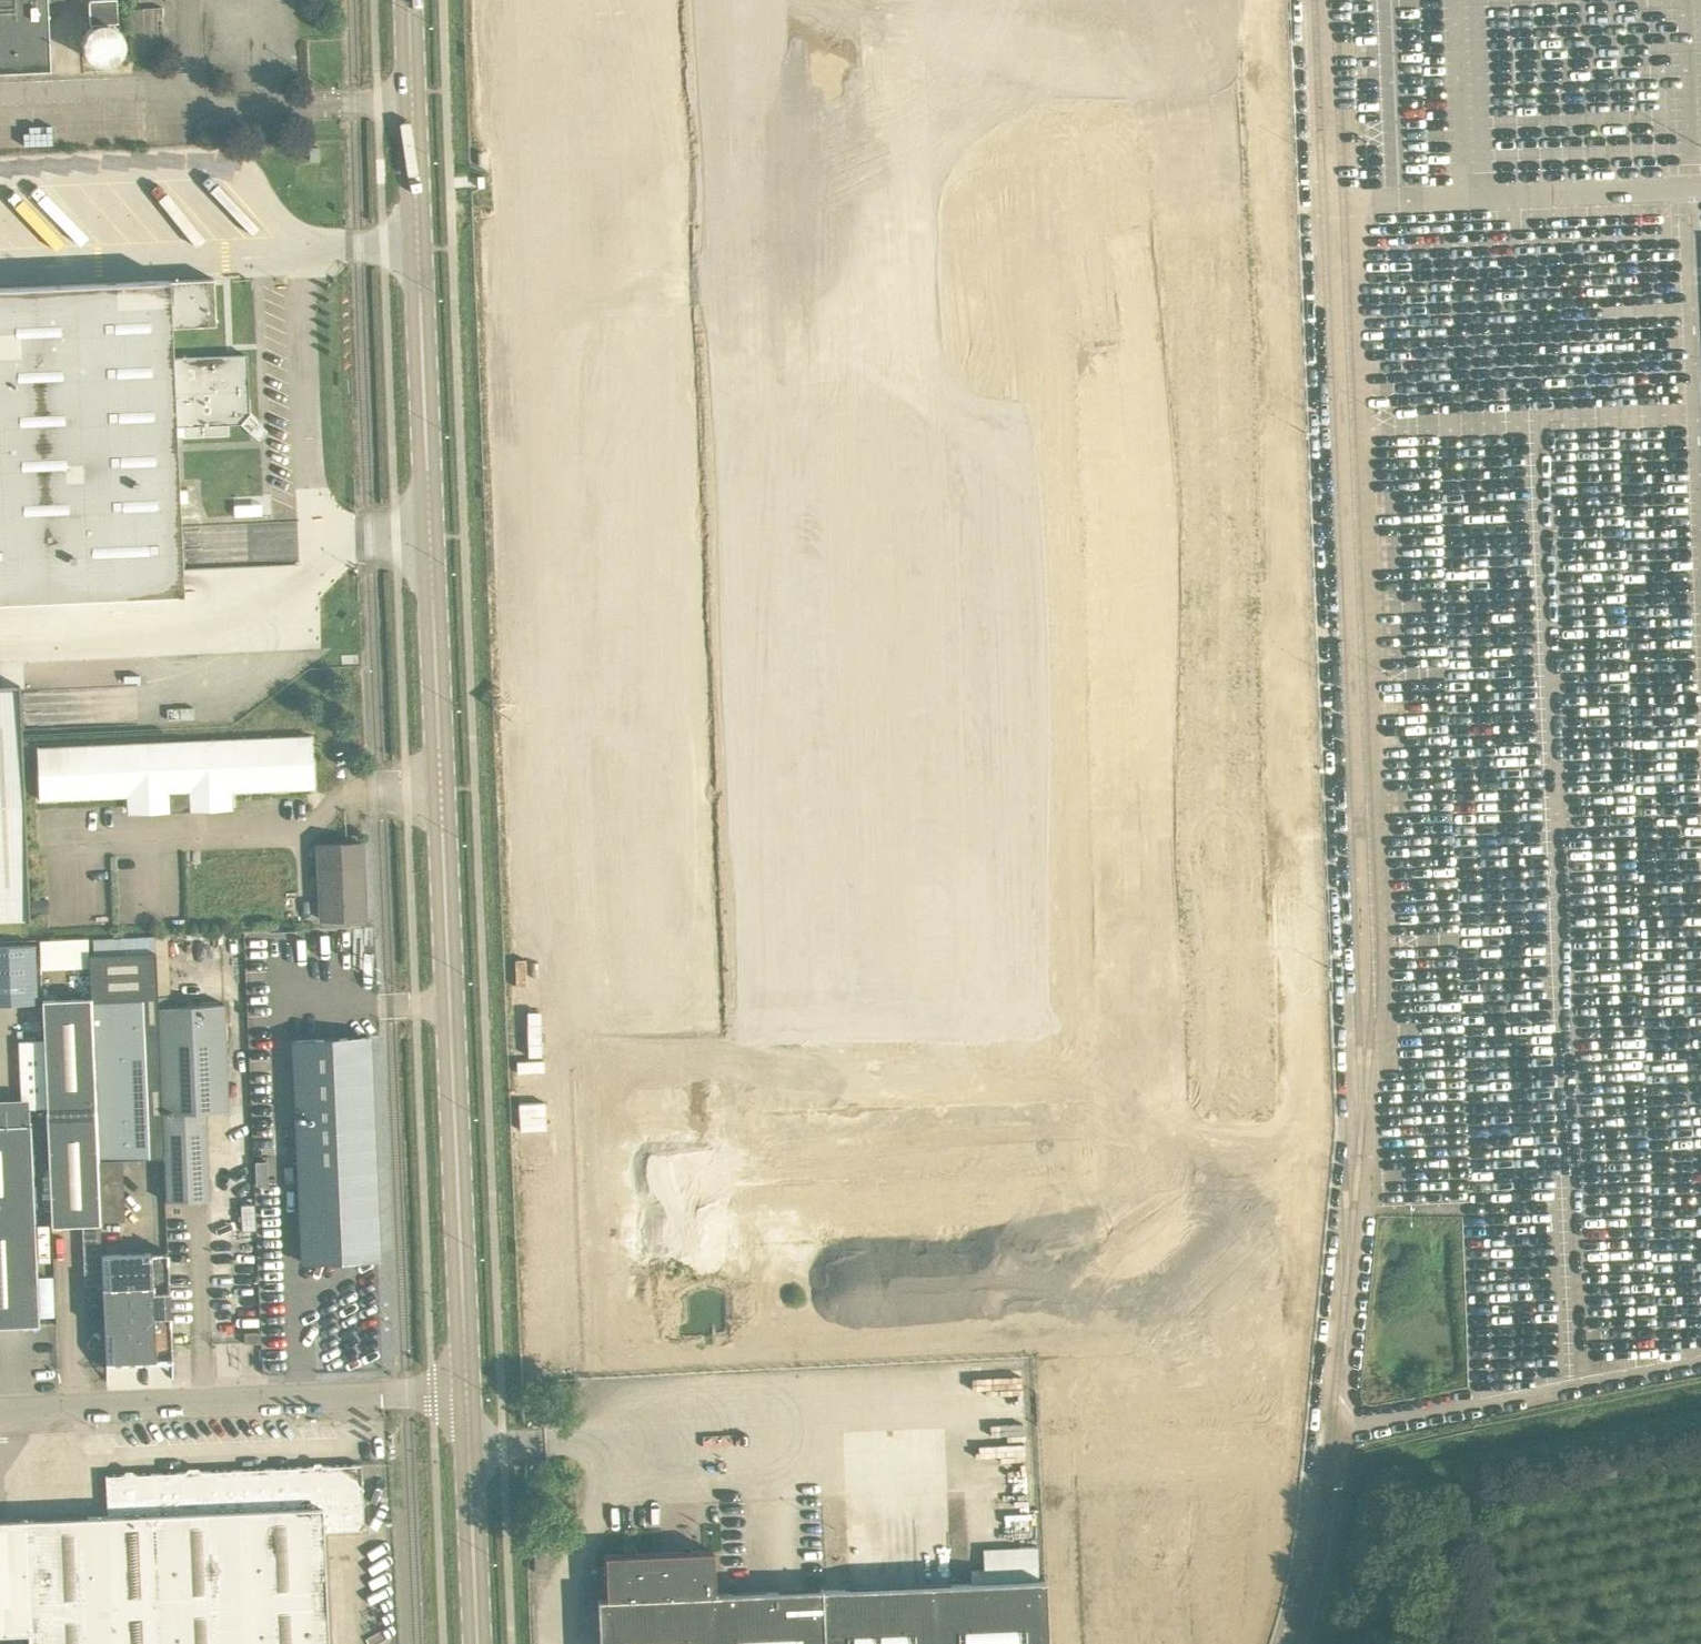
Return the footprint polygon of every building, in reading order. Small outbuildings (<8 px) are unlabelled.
[(50,68),(47,0),(0,0),(0,70),(50,68)] [(109,24),(118,23),(117,0),(95,0),(89,0),(91,25),(109,24)] [(113,25),(109,24),(104,24),(100,25),(96,26),(93,29),(90,32),(87,35),(86,39),(85,43),(85,48),(86,52),(88,56),(91,59),(94,62),(98,64),(102,65),(106,65),(111,64),(115,63),(118,61),(121,57),(124,54),(125,50),(126,46),(126,41),(125,37),(123,33),(120,30),(117,27),(113,25)] [(183,593),(176,426),(182,426),(183,437),(228,435),(227,424),(241,424),(250,432),(258,423),(250,414),(247,356),(173,359),(172,327),(216,325),(214,279),(125,283),(124,250),(118,250),(117,237),(61,240),(61,252),(11,254),(12,287),(0,288),(0,601),(183,593)] [(30,919),(22,735),(20,686),(0,687),(0,920),(30,919)] [(38,747),(40,795),(125,791),(126,810),(171,808),(171,795),(187,794),(188,807),(233,805),(232,786),(314,783),(312,735),(38,747)] [(362,843),(347,844),(318,845),(321,928),(365,927),(362,843)] [(89,955),(91,997),(100,1223),(122,1222),(120,1160),(164,1158),(158,1007),(156,953),(89,955)] [(100,1223),(91,997),(43,1000),(47,1112),(53,1224),(83,1223),(86,1285),(104,1284),(102,1256),(100,1223)] [(225,1004),(158,1007),(164,1158),(165,1202),(209,1201),(206,1112),(229,1112),(225,1004)] [(374,1126),(370,1038),(293,1041),(297,1129),(374,1126)] [(39,1326),(29,1103),(0,1104),(0,1327),(39,1326)] [(297,1129),(302,1262),(322,1261),(323,1290),(356,1289),(356,1293),(379,1292),(378,1259),(380,1259),(374,1126),(297,1129)] [(153,1292),(151,1254),(102,1256),(104,1284),(107,1362),(115,1361),(115,1365),(121,1364),(121,1361),(128,1361),(128,1364),(135,1364),(134,1361),(142,1360),(142,1363),(148,1363),(148,1361),(150,1361),(149,1339),(155,1339),(154,1316),(171,1315),(170,1291),(153,1292)] [(245,1343),(259,1342),(259,1332),(245,1333),(245,1343)] [(109,1517),(0,1521),(0,1634),(28,1633),(28,1643),(329,1643),(324,1532),(364,1530),(362,1465),(107,1476),(109,1517)] [(987,1582),(1041,1580),(1040,1546),(986,1548),(987,1582)] [(605,1556),(607,1599),(598,1600),(600,1643),(1048,1643),(1045,1581),(715,1595),(713,1551),(605,1556)]
